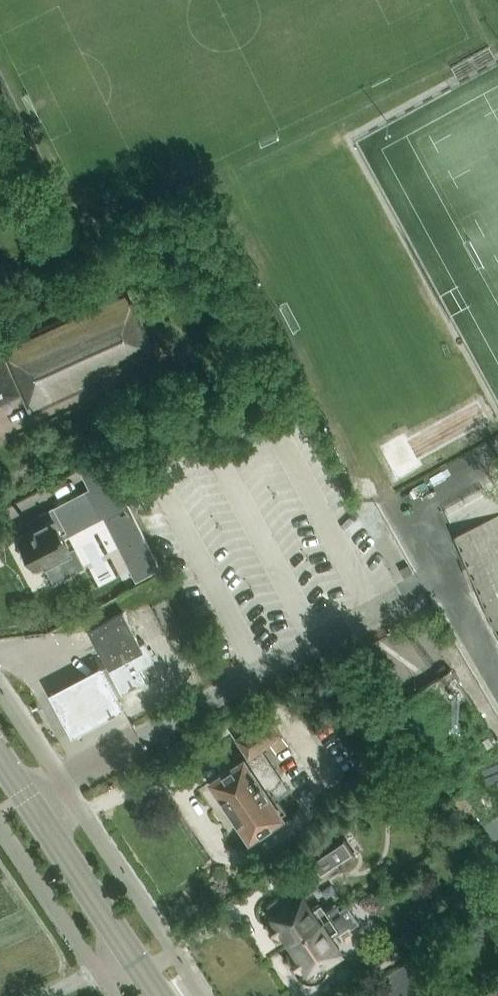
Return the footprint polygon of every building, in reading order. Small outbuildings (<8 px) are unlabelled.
[(8,337),(0,341),(0,403),(19,394),(22,395),(31,414),(158,356),(128,290),(11,344),(8,337)] [(97,489),(112,482),(101,462),(87,470),(97,489)] [(103,487),(93,492),(95,495),(97,501),(107,519),(114,516),(117,514),(103,487)] [(41,526),(18,538),(35,570),(46,565),(51,576),(82,560),(76,548),(72,550),(65,537),(100,518),(85,490),(36,516),(41,526)] [(455,535),(491,620),(497,632),(497,516),(455,535)] [(148,552),(129,562),(137,579),(157,569),(148,552)] [(409,565),(402,569),(406,576),(413,572),(409,565)] [(131,627),(123,612),(89,629),(96,643),(103,655),(123,694),(147,681),(141,668),(155,661),(146,642),(140,645),(131,627)] [(123,694),(103,655),(83,665),(60,677),(45,685),(68,729),(85,720),(107,709),(126,699),(123,694)] [(396,707),(453,794),(461,790),(483,820),(497,810),(497,743),(449,671),(396,707)] [(250,756),(214,780),(228,801),(226,806),(231,815),(237,814),(250,835),(287,810),(276,793),(287,787),(263,751),(267,748),(265,744),(271,741),(277,751),(289,743),(271,716),(238,738),(250,756)] [(341,832),(300,860),(315,883),(357,855),(341,832)] [(283,932),(290,943),(339,910),(335,903),(325,909),(321,904),(311,910),(300,893),(285,902),(284,899),(280,897),(276,897),(269,902),(267,905),(268,909),(273,918),(271,923),(277,932),(283,932)] [(348,924),(351,927),(358,922),(347,905),(339,910),(290,943),(296,952),(294,957),(300,967),(306,967),(307,970),(323,959),(325,963),(341,953),(330,936),(348,924)] [(386,947),(368,959),(376,971),(394,959),(386,947)] [(380,978),(391,995),(420,995),(434,987),(415,956),(380,978)]
